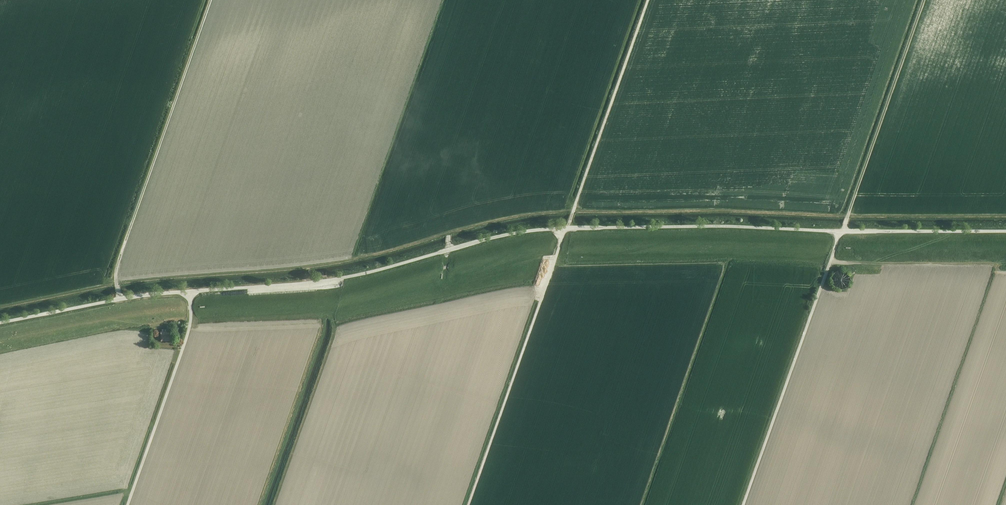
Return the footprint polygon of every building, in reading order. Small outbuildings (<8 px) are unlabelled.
[(170,335),(170,331),(166,331),(166,329),(162,329),(162,331),(161,332),(161,341),(170,341),(170,335)]
